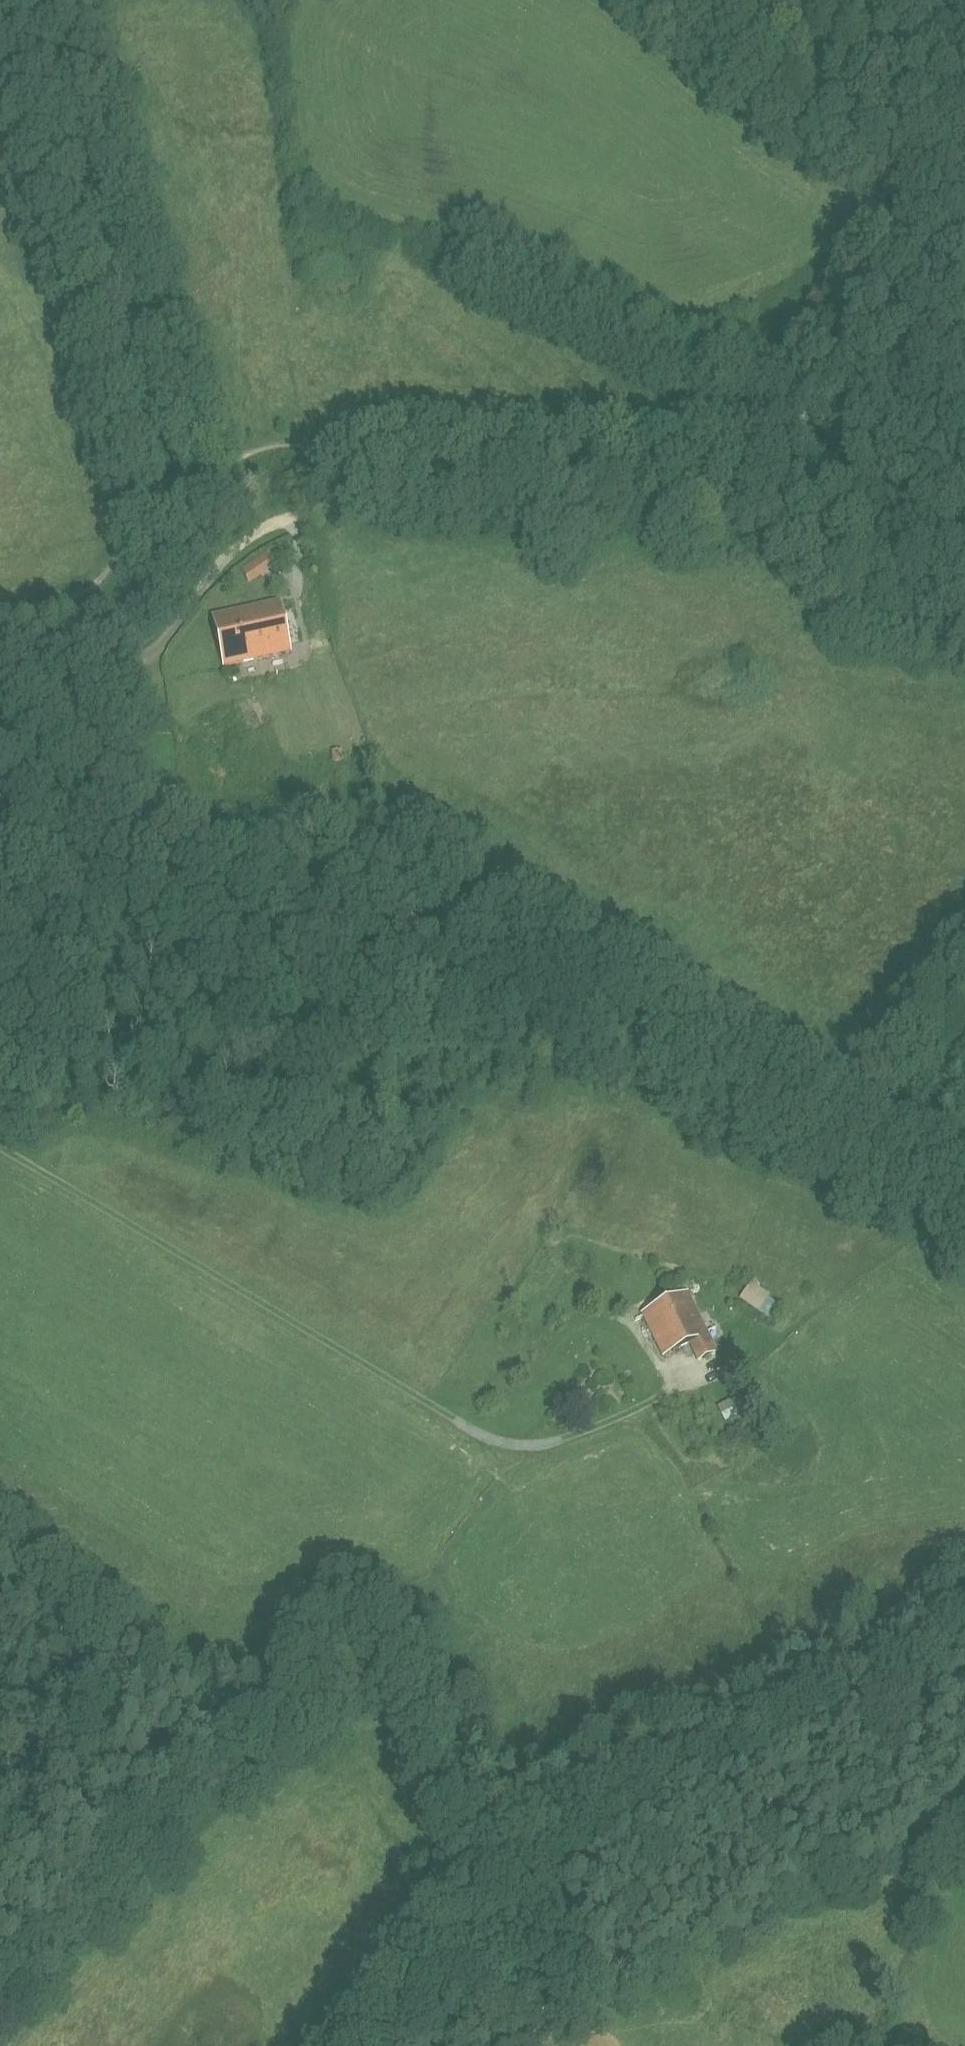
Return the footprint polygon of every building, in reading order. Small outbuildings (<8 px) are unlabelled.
[(279,601),(212,616),(224,667),(290,652),(279,601)] [(342,761),(342,751),(314,750),(314,760),(342,761)] [(748,1282),(737,1298),(774,1322),(784,1306),(748,1282)] [(690,1345),(698,1362),(716,1353),(688,1292),(642,1314),(662,1357),(690,1345)]
